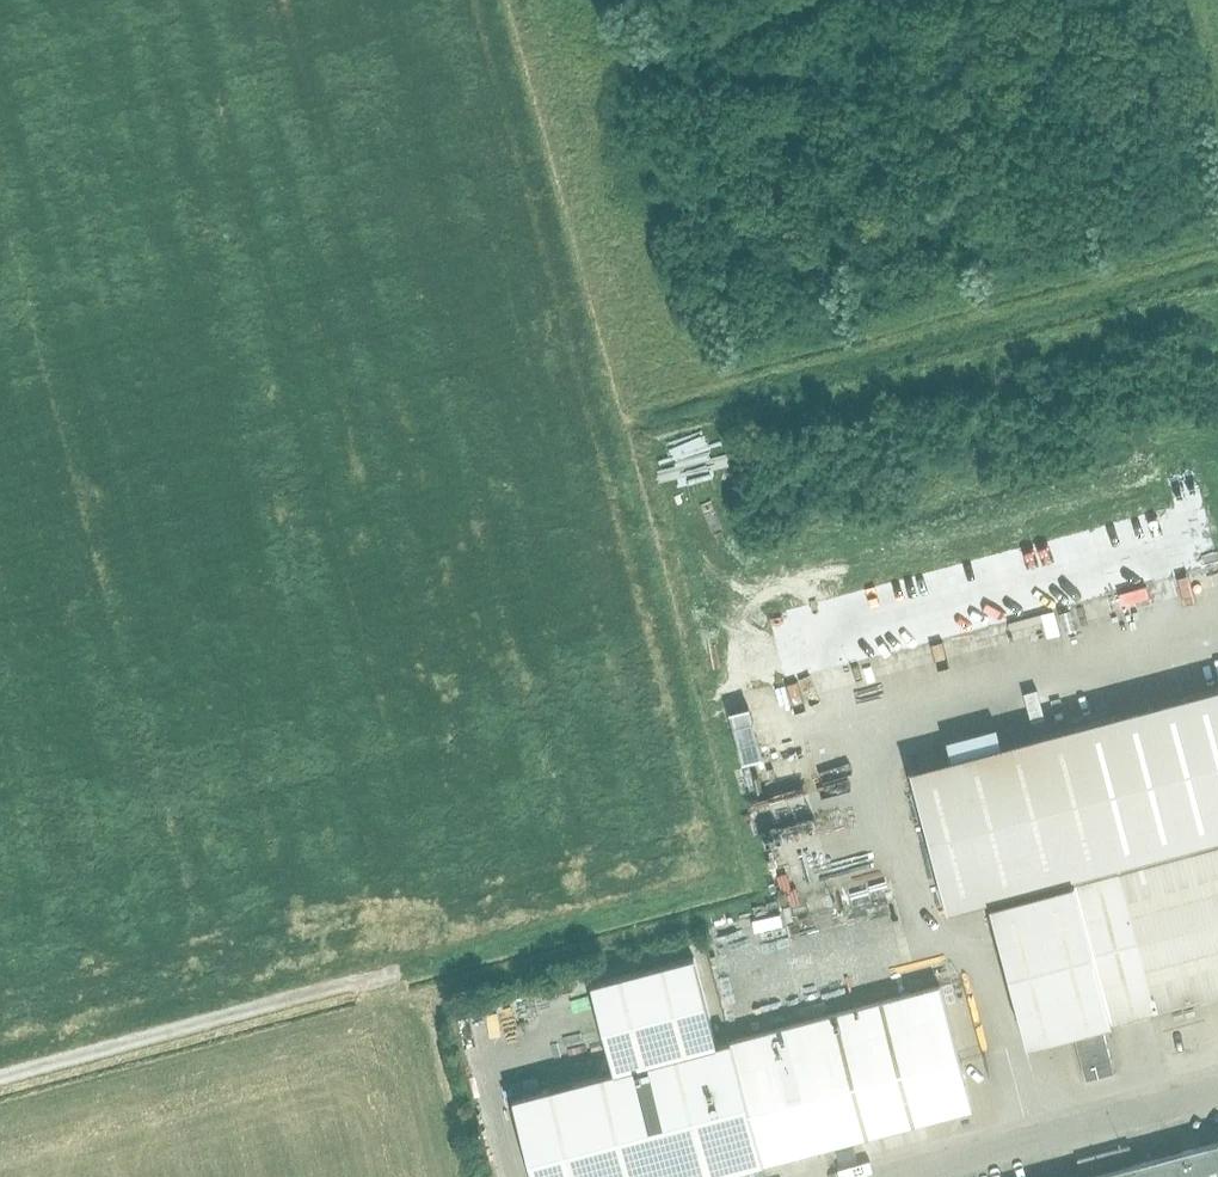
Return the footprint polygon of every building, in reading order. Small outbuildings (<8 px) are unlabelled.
[(913,774),(950,913),(992,902),(1029,1041),(1074,1029),(1087,1078),(1115,1071),(1102,1021),(1153,1008),(1217,990),(1217,693),(913,774)] [(953,763),(1003,750),(998,729),(948,742),(953,763)] [(720,924),(710,927),(718,959),(728,956),(720,924)] [(717,1043),(694,956),(592,983),(615,1071),(514,1097),(534,1176),(702,1176),(748,1165),(749,1170),(765,1166),(763,1161),(973,1106),(940,984),(717,1043)] [(730,961),(714,965),(720,990),(736,986),(730,961)] [(1081,1176),(1217,1176),(1217,1140),(1217,1141),(1081,1176)]
